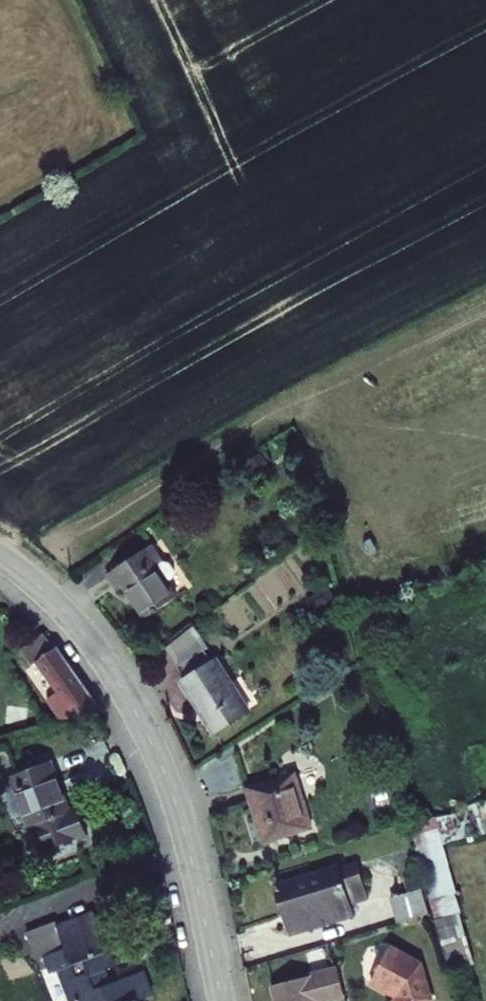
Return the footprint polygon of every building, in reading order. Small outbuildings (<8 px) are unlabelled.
[(141,612),(174,593),(155,560),(161,557),(151,539),(107,566),(116,583),(122,579),(141,612)] [(181,682),(213,733),(252,709),(221,659),(217,661),(210,651),(182,669),(187,679),(181,682)] [(11,689),(23,706),(53,687),(66,707),(46,716),(48,717),(57,732),(102,715),(80,684),(59,654),(11,689)] [(0,755),(0,776),(14,770),(7,753),(0,755)] [(49,769),(14,783),(33,833),(69,819),(49,769)] [(254,794),(269,846),(316,834),(301,782),(254,794)] [(445,844),(485,835),(485,805),(412,820),(438,944),(465,939),(445,844)] [(277,885),(291,933),(352,915),(349,905),(367,899),(356,863),(339,869),(338,867),(277,885)] [(399,922),(429,913),(422,888),(392,897),(399,922)] [(97,914),(60,929),(68,950),(47,958),(54,976),(62,973),(68,972),(73,982),(67,984),(74,1000),(145,1000),(158,996),(148,972),(114,985),(109,971),(119,967),(97,914)] [(371,981),(398,996),(395,1000),(432,1000),(433,999),(422,962),(392,945),(371,981)] [(62,973),(67,984),(73,982),(68,972),(62,973)] [(334,973),(277,990),(281,1000),(321,1000),(320,999),(340,993),(334,973)]
